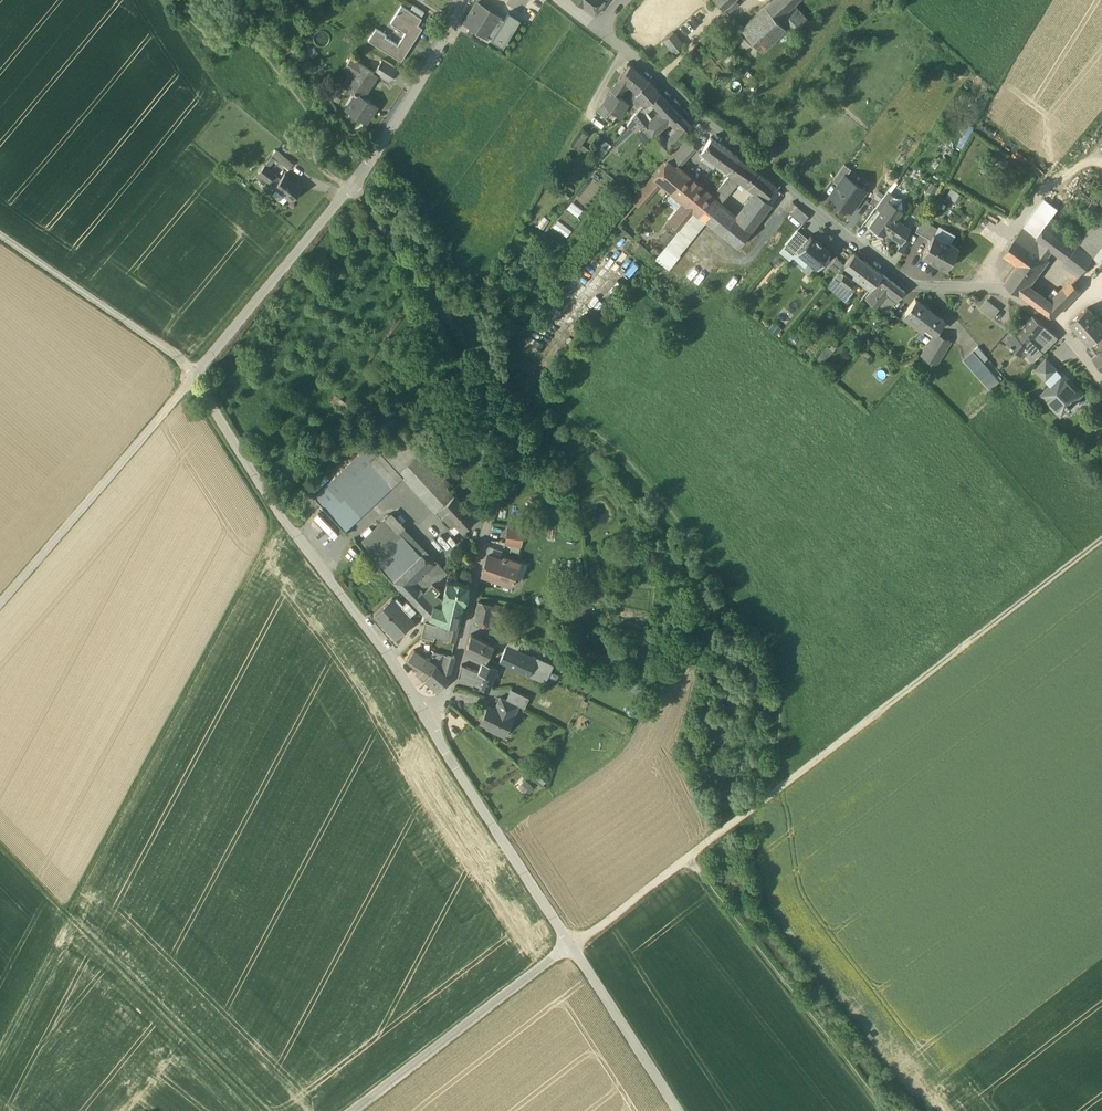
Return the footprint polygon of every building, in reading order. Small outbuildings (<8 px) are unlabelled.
[(607,0),(577,0),(595,14),(597,14),(600,11),(608,1),(607,0)] [(723,9),(733,0),(715,0),(723,9)] [(723,9),(728,14),(739,4),(735,0),(733,0),(723,9)] [(741,28),(762,51),(785,29),(791,35),(807,20),(792,4),(797,0),(772,0),(741,28)] [(488,10),(477,3),(465,22),(470,26),(475,29),(486,36),(487,36),(498,17),(499,15),(498,15),(489,9),(490,9),(489,9),(488,10)] [(406,32),(398,45),(385,37),(386,35),(376,28),(368,40),(401,61),(422,28),(418,25),(422,18),(421,18),(410,10),(402,5),(390,23),(406,32)] [(424,12),(413,5),(410,10),(421,18),(424,12)] [(498,17),(487,36),(492,39),(491,40),(503,47),(521,19),(509,12),(504,20),(498,17)] [(475,29),(470,26),(466,34),(471,37),(475,29)] [(684,46),(673,33),(664,40),(674,54),(684,46)] [(374,73),(351,57),(344,68),(357,76),(349,89),(354,92),(363,98),(363,97),(377,75),(378,75),(374,73)] [(383,59),(374,73),(378,75),(377,75),(388,82),(397,68),(383,59)] [(648,80),(630,65),(620,77),(628,84),(638,92),(648,80)] [(620,77),(612,90),(619,96),(628,84),(620,77)] [(636,95),(635,95),(645,106),(650,101),(660,93),(648,80),(636,95)] [(619,96),(612,90),(603,103),(618,115),(628,103),(619,96)] [(631,90),(625,98),(630,102),(635,95),(636,95),(631,90)] [(363,98),(354,92),(353,93),(355,95),(351,102),(352,106),(357,110),(355,113),(366,121),(376,106),(363,97),(363,98)] [(680,114),(660,93),(650,101),(661,114),(669,123),(672,121),(680,115),(680,114)] [(618,115),(603,103),(598,111),(611,123),(618,115)] [(648,121),(639,110),(636,113),(633,116),(637,121),(641,126),(648,121)] [(649,123),(645,126),(645,127),(652,136),(669,123),(661,114),(649,123)] [(685,121),(680,115),(672,121),(678,127),(685,121)] [(633,116),(627,125),(630,128),(637,121),(633,116)] [(692,127),(685,121),(678,127),(684,134),(686,131),(687,132),(692,127)] [(684,134),(678,127),(667,141),(673,147),(685,134),(684,134)] [(581,147),(588,131),(583,129),(576,144),(581,147)] [(667,141),(660,134),(648,146),(661,159),(673,147),(667,141)] [(711,138),(700,152),(705,155),(701,161),(703,163),(705,161),(712,166),(715,163),(727,172),(728,171),(738,157),(726,148),(711,138)] [(686,139),(667,160),(675,166),(676,165),(677,166),(694,147),(693,147),(694,146),(686,139)] [(294,163),(278,150),(272,157),(288,170),(294,163)] [(738,157),(728,171),(731,173),(739,179),(749,187),(759,172),(738,157)] [(675,166),(667,160),(653,176),(659,181),(685,203),(694,210),(699,214),(712,198),(712,197),(675,166)] [(844,164),(833,180),(839,185),(845,176),(846,176),(851,169),(844,164)] [(281,178),(265,165),(259,173),(267,180),(274,186),(281,178)] [(766,178),(759,172),(749,187),(755,192),(756,191),(766,178)] [(267,180),(259,173),(256,177),(264,184),(267,180)] [(302,188),(285,173),(281,178),(274,186),(292,200),(302,188)] [(716,191),(715,192),(715,193),(712,197),(712,198),(719,203),(739,179),(731,173),(721,186),(716,191)] [(653,176),(631,200),(637,205),(659,181),(653,176)] [(846,176),(845,176),(839,185),(831,196),(850,210),(865,190),(846,176)] [(776,185),(766,178),(756,191),(765,198),(774,186),(776,185)] [(774,186),(765,198),(771,203),(780,191),(774,186)] [(755,192),(736,217),(751,230),(771,203),(765,198),(756,191),(755,192)] [(887,191),(875,207),(881,211),(888,201),(889,201),(893,195),(887,191)] [(896,197),(893,195),(889,201),(901,210),(902,207),(901,196),(896,197)] [(719,203),(712,198),(699,214),(705,220),(738,247),(751,230),(736,217),(719,203)] [(1045,198),(1024,225),(1038,235),(1048,222),(1058,208),(1045,198)] [(577,216),(583,209),(572,201),(566,208),(577,216)] [(909,228),(895,218),(901,210),(889,201),(888,201),(881,211),(870,225),(883,234),(886,231),(901,242),(904,237),(909,228)] [(685,203),(670,222),(678,229),(694,210),(685,203)] [(809,216),(798,206),(792,214),(803,223),(809,216)] [(678,229),(655,257),(667,267),(705,220),(699,214),(694,210),(678,229)] [(1078,244),(1094,256),(1101,245),(1101,212),(1084,236),(1078,244)] [(937,228),(922,219),(915,231),(930,239),(933,234),(934,234),(937,228)] [(565,236),(570,230),(558,220),(553,226),(565,236)] [(1070,238),(1048,222),(1038,235),(1046,241),(1045,241),(1054,248),(1067,258),(1078,244),(1070,238)] [(1024,225),(1004,252),(1018,263),(1019,262),(1027,268),(1030,265),(1038,271),(1046,259),(1054,248),(1045,241),(1046,241),(1038,235),(1024,225)] [(751,230),(738,247),(746,253),(758,236),(751,230)] [(1076,230),(1070,238),(1078,244),(1084,236),(1076,230)] [(786,245),(797,254),(799,251),(809,240),(798,231),(786,245)] [(934,234),(933,234),(930,239),(922,255),(946,268),(958,248),(934,234)] [(799,251),(818,267),(832,251),(813,235),(809,240),(799,251)] [(904,237),(901,242),(897,248),(903,252),(909,241),(904,237)] [(1067,258),(1065,261),(1081,273),(1094,256),(1078,244),(1067,258)] [(844,250),(830,266),(837,272),(839,270),(845,263),(851,256),(844,250)] [(882,274),(854,253),(851,256),(845,263),(856,271),(853,275),(870,288),(882,274)] [(1027,268),(1019,262),(1018,263),(1005,281),(1021,294),(1022,293),(1021,293),(1038,271),(1030,265),(1027,268)] [(684,276),(698,287),(704,279),(691,268),(684,276)] [(845,275),(839,270),(837,272),(826,285),(832,290),(845,275)] [(845,275),(832,290),(846,301),(853,292),(849,288),(854,282),(845,275)] [(904,291),(884,275),(865,299),(875,306),(881,311),(887,303),(891,306),(904,291)] [(1072,281),(1052,301),(1037,290),(1030,300),(1054,317),(1080,290),(1080,289),(1072,281)] [(996,309),(981,298),(976,305),(990,316),(996,309)] [(915,299),(908,309),(905,313),(914,321),(913,322),(923,330),(927,324),(937,331),(944,321),(915,299)] [(1088,307),(1071,322),(1091,343),(1101,333),(1101,323),(1088,307)] [(1018,336),(1017,336),(1028,345),(1033,339),(1044,325),(1034,316),(1018,336)] [(1044,325),(1033,339),(1036,341),(1035,343),(1043,351),(1047,347),(1043,343),(1047,339),(1046,338),(1052,332),(1044,325)] [(1052,332),(1046,338),(1047,339),(1043,343),(1047,347),(1058,337),(1052,332)] [(949,341),(935,333),(927,347),(941,356),(949,341)] [(1018,336),(1015,333),(1008,341),(1011,344),(1013,346),(1021,352),(1028,345),(1017,336),(1018,336)] [(1091,343),(1093,346),(1088,351),(1092,356),(1101,348),(1101,333),(1091,343)] [(1033,339),(1028,345),(1021,352),(1024,354),(1026,352),(1025,352),(1035,343),(1036,341),(1033,339)] [(1035,343),(1025,352),(1026,352),(1034,361),(1043,351),(1035,343)] [(973,350),(984,363),(990,359),(979,346),(973,350)] [(941,356),(927,347),(922,354),(936,363),(941,356)] [(1092,356),(1101,368),(1101,348),(1092,356)] [(973,350),(964,359),(975,371),(984,363),(973,350)] [(1046,359),(1036,369),(1046,380),(1057,370),(1046,359)] [(990,389),(1000,381),(984,363),(975,371),(990,389)] [(1063,373),(1042,394),(1061,415),(1069,407),(1069,408),(1071,406),(1071,405),(1082,394),(1063,373)] [(449,483),(422,453),(424,451),(421,447),(418,449),(402,431),(382,449),(380,447),(376,451),(370,444),(351,461),(360,470),(322,506),(341,526),(399,472),(435,512),(437,510),(454,495),(446,486),(449,483)] [(351,461),(313,496),(322,506),(360,470),(351,461)] [(454,495),(437,510),(443,515),(452,525),(455,522),(462,530),(475,518),(454,495)] [(421,554),(386,518),(358,544),(393,580),(421,554)] [(523,531),(509,529),(507,543),(521,545),(523,531)] [(434,605),(412,582),(432,562),(421,554),(393,580),(426,615),(427,615),(433,617),(439,619),(441,607),(434,605)] [(520,562),(505,556),(503,559),(487,554),(482,574),(511,585),(513,580),(514,581),(515,579),(514,578),(520,562)] [(440,590),(435,584),(443,574),(432,562),(412,582),(434,605),(441,607),(445,591),(440,590)] [(528,565),(520,562),(514,578),(521,581),(528,565)] [(469,585),(448,579),(445,591),(441,607),(439,619),(444,621),(445,622),(451,623),(459,625),(469,585)] [(413,621),(392,598),(374,615),(395,638),(413,621)] [(494,605),(478,601),(474,621),(490,625),(494,605)] [(504,607),(494,605),(490,625),(497,626),(502,616),(504,607)] [(439,619),(433,617),(431,623),(437,625),(434,637),(455,642),(459,625),(451,623),(449,632),(442,630),(444,621),(439,619)] [(431,623),(425,621),(421,636),(434,640),(434,637),(437,625),(431,623)] [(494,646),(471,634),(466,651),(486,661),(494,646)] [(510,640),(508,645),(533,657),(537,649),(510,640)] [(508,645),(505,650),(521,657),(531,662),(533,657),(508,645)] [(426,657),(414,650),(407,660),(419,667),(426,657)] [(521,657),(505,650),(500,661),(516,668),(521,657)] [(443,654),(434,652),(429,659),(436,664),(443,654)] [(455,657),(447,655),(444,665),(450,672),(455,657)] [(419,667),(416,672),(425,680),(435,666),(436,664),(429,659),(426,657),(419,667)] [(531,662),(521,657),(516,668),(526,673),(531,662)] [(552,665),(533,657),(531,662),(526,673),(545,681),(552,665)] [(496,667),(482,661),(478,671),(462,665),(458,678),(481,688),(485,675),(492,678),(496,667)] [(450,672),(444,665),(442,673),(448,678),(450,672)] [(442,673),(435,666),(425,680),(438,692),(448,678),(442,673)] [(492,678),(485,675),(481,688),(487,690),(492,678)] [(529,698),(511,690),(507,699),(524,708),(529,698)] [(507,699),(501,697),(496,707),(513,715),(518,705),(507,699)] [(513,715),(496,707),(492,708),(488,706),(481,722),(488,726),(487,728),(500,734),(503,727),(506,729),(513,715)] [(549,777),(543,772),(537,779),(543,784),(549,777)] [(519,788),(524,792),(531,785),(526,780),(519,788)]
